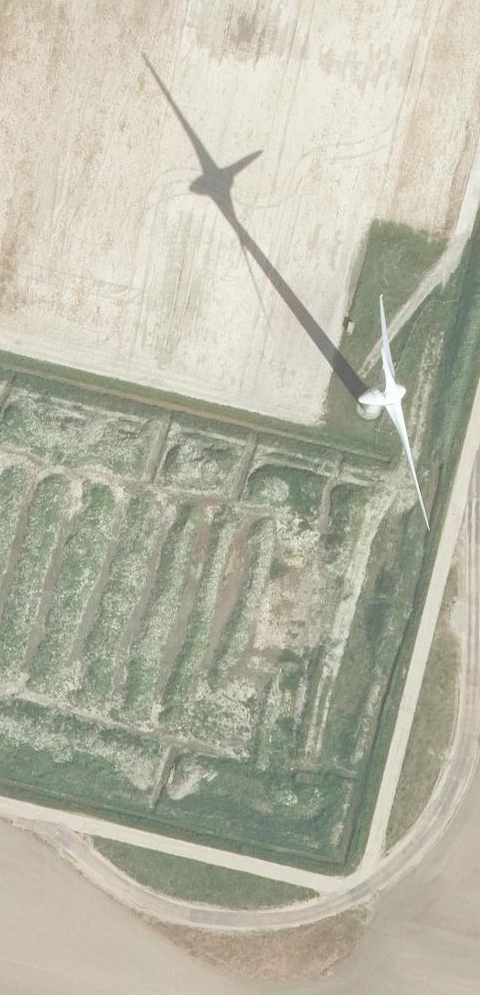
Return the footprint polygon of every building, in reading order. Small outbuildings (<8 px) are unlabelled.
[(380,408),(380,407),(380,406),(379,406),(379,405),(379,404),(379,403),(378,403),(378,402),(377,401),(376,400),(375,400),(375,399),(374,399),(373,399),(372,399),(371,399),(371,398),(370,398),(370,399),(369,399),(368,399),(367,399),(367,400),(366,400),(365,400),(365,401),(364,402),(363,403),(363,404),(362,405),(362,406),(362,407),(362,408),(362,409),(363,410),(363,411),(363,412),(364,412),(364,413),(365,414),(366,414),(366,415),(367,415),(368,416),(369,416),(370,416),(371,416),(372,416),(373,416),(374,416),(374,415),(375,415),(376,414),(377,414),(377,413),(378,413),(378,412),(379,411),(379,410),(379,409),(380,408)]
